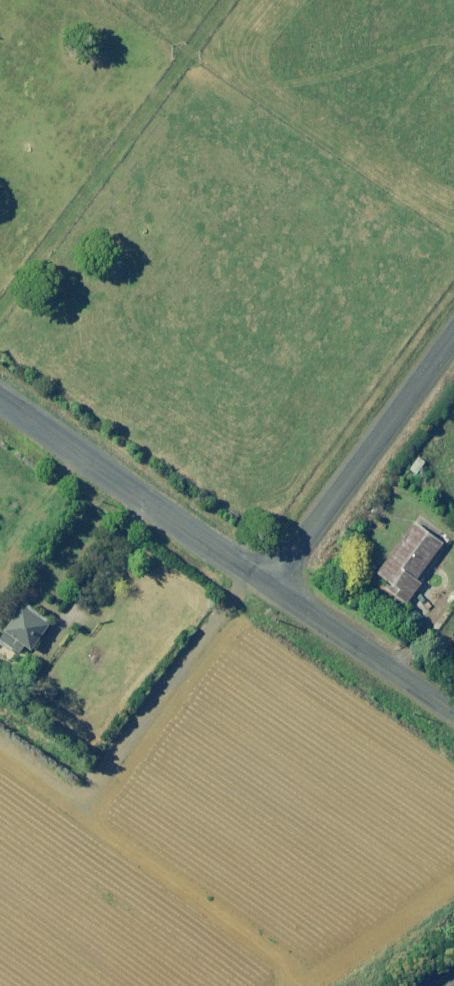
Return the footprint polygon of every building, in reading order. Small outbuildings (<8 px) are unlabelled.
[(443,543),(414,524),(379,575),(390,583),(385,589),(408,604),(422,583),(418,580),(443,543)] [(0,640),(0,645),(11,653),(13,651),(19,655),(25,646),(32,652),(50,625),(22,607),(0,640)]
